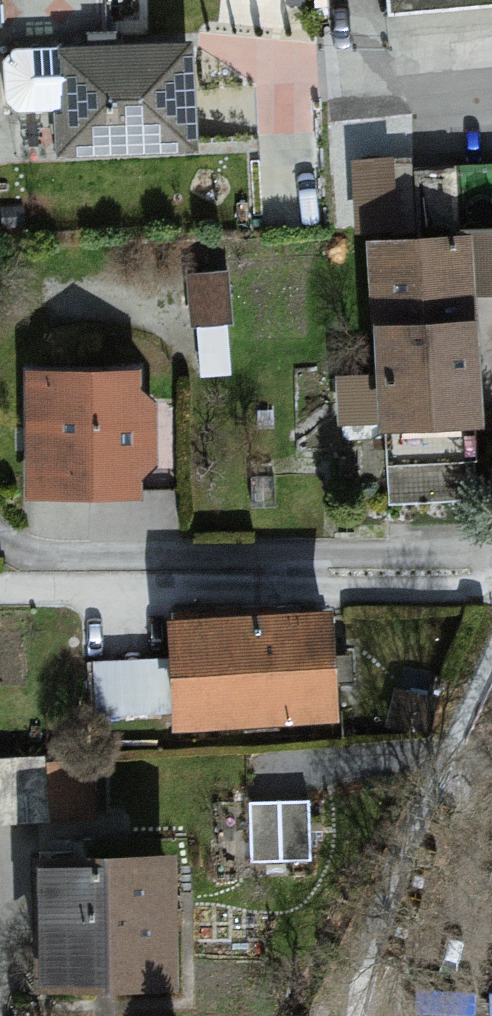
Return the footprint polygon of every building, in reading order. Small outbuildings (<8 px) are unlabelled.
[(396,21),(491,15),(491,0),(395,0),(396,21)] [(187,40),(59,43),(61,145),(189,143),(187,40)] [(367,240),(387,498),(478,498),(473,287),(491,287),(491,230),(367,240)] [(228,255),(193,256),(196,358),(232,357),(228,255)] [(160,368),(22,368),(22,494),(160,494),(160,368)] [(324,608),(161,618),(167,726),(331,715),(324,608)] [(149,654),(90,656),(92,716),(151,714),(149,654)] [(0,761),(0,820),(91,817),(89,758),(0,761)] [(302,802),(244,804),(246,863),(304,862),(302,802)] [(176,852),(30,854),(31,989),(177,987),(176,852)]
